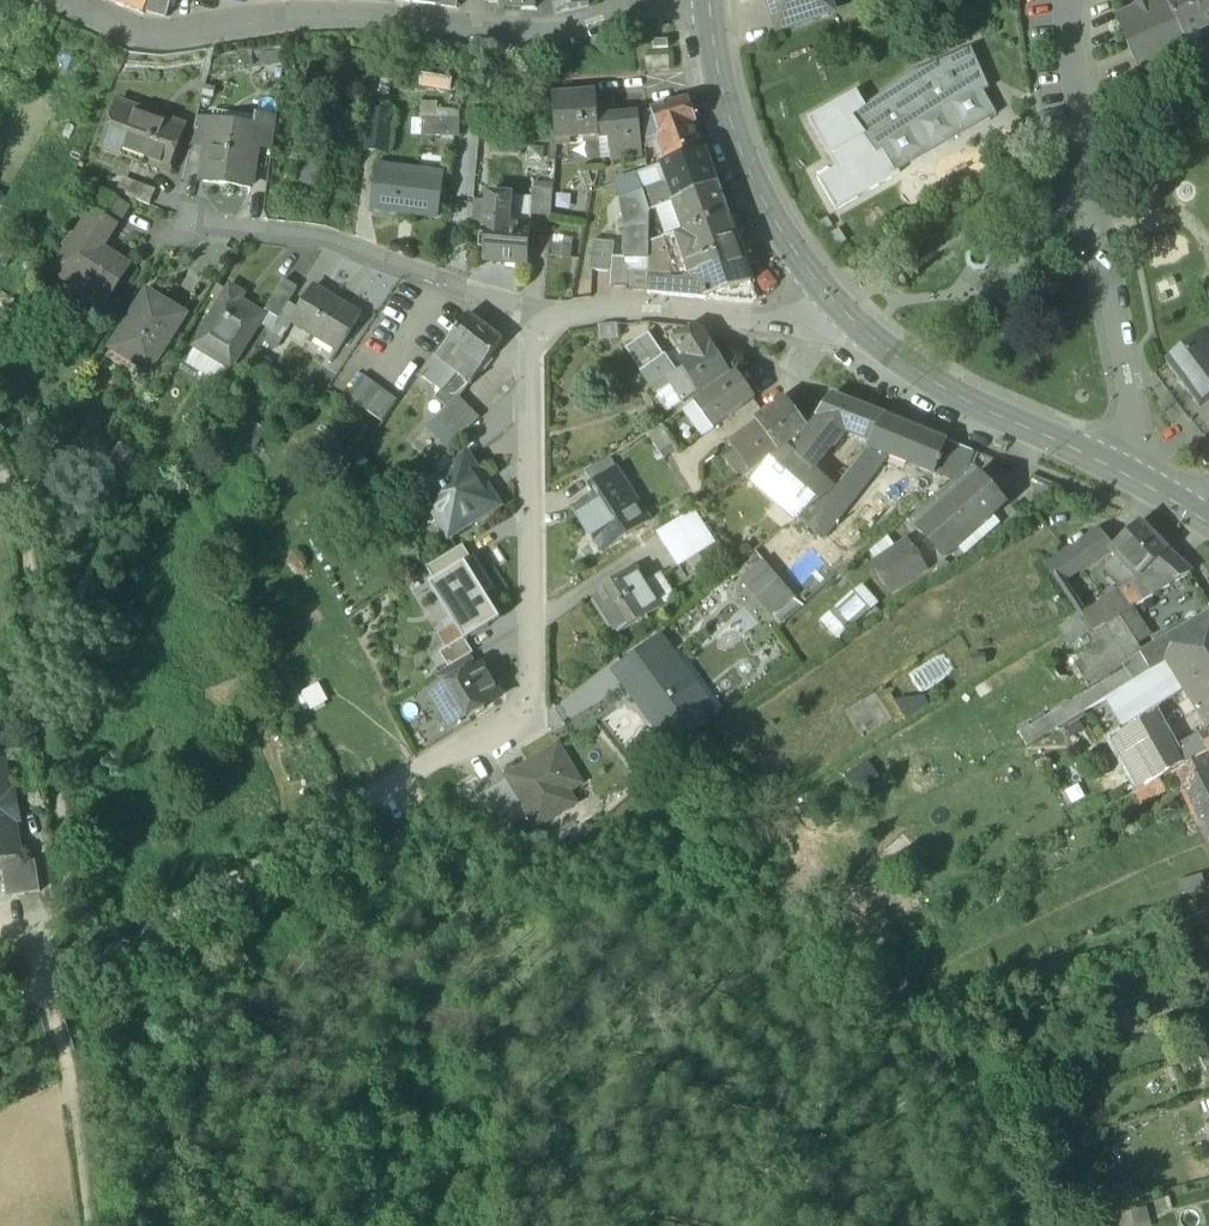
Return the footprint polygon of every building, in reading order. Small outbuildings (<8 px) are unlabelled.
[(145,16),(146,11),(150,0),(106,0),(145,16)] [(146,11),(166,18),(173,0),(150,0),(146,11)] [(435,6),(455,8),(456,0),(436,0),(435,6)] [(501,5),(501,8),(537,9),(537,0),(501,0),(501,5)] [(556,14),(589,6),(588,0),(553,0),(556,14)] [(827,0),(766,0),(777,31),(831,13),(827,0)] [(1165,0),(1162,0),(1120,20),(1127,36),(1124,37),(1141,74),(1190,50),(1184,38),(1176,20),(1174,21),(1165,0)] [(1174,21),(1176,20),(1184,38),(1208,27),(1208,0),(1165,0),(1174,21)] [(956,55),(908,76),(866,107),(857,92),(808,119),(835,169),(818,179),(836,211),(901,176),(895,165),(925,148),(926,150),(930,149),(928,146),(957,129),(958,132),(961,130),(960,127),(990,110),(994,116),(996,114),(977,81),(984,77),(974,54),(956,55)] [(669,56),(644,58),(645,72),(670,71),(669,56)] [(596,92),(551,95),(556,138),(599,135),(598,116),(596,92)] [(688,98),(651,112),(652,112),(646,113),(646,139),(660,134),(669,164),(706,150),(688,98)] [(179,131),(144,119),(147,113),(117,102),(100,149),(118,156),(121,148),(167,165),(179,131)] [(275,113),(255,110),(253,127),(255,127),(253,143),(271,145),(275,113)] [(638,113),(598,116),(599,135),(599,138),(612,138),(612,152),(613,158),(640,158),(639,136),(640,135),(638,113)] [(211,115),(197,114),(190,142),(207,144),(210,122),(211,115)] [(383,119),(367,117),(363,148),(380,150),(383,119)] [(458,120),(422,118),(421,133),(457,135),(458,120)] [(253,127),(210,122),(207,144),(203,179),(251,185),(253,167),(250,167),(253,143),(255,127),(253,127)] [(669,164),(662,167),(668,183),(675,203),(675,204),(718,183),(706,150),(669,164)] [(612,152),(582,153),(583,167),(613,167),(613,158),(612,152)] [(419,171),(376,166),(371,208),(438,216),(442,179),(419,176),(419,171)] [(661,166),(637,176),(643,193),(668,183),(662,167),(661,166)] [(637,176),(617,183),(623,200),(643,193),(637,176)] [(156,191),(128,181),(123,197),(150,207),(156,191)] [(668,183),(643,193),(650,213),(675,203),(668,183)] [(718,183),(675,204),(686,232),(730,217),(718,183)] [(126,208),(95,188),(84,206),(94,213),(114,225),(126,208)] [(531,217),(551,218),(553,191),(533,190),(531,217)] [(507,194),(486,193),(485,222),(487,222),(487,224),(505,225),(505,217),(507,194)] [(623,200),(621,201),(625,229),(624,258),(624,259),(649,260),(649,244),(650,213),(643,193),(623,200)] [(94,213),(58,269),(78,282),(64,304),(94,323),(128,267),(99,248),(114,225),(94,213)] [(514,217),(505,217),(505,225),(513,225),(514,217)] [(686,232),(649,244),(649,260),(648,278),(701,282),(706,299),(711,298),(713,299),(719,300),(750,303),(753,302),(755,301),(755,299),(755,298),(751,286),(752,286),(730,217),(686,232)] [(505,225),(487,224),(487,222),(485,222),(483,263),(485,263),(485,261),(506,262),(506,256),(529,257),(530,225),(528,225),(528,226),(513,225),(505,225)] [(614,243),(592,242),(590,271),(611,273),(613,258),(614,243)] [(983,270),(987,268),(990,265),(992,261),(992,257),(991,253),(989,250),(986,247),(982,246),(979,246),(975,247),(972,249),(969,252),(968,256),(968,260),(969,264),(971,267),(975,269),(979,270),(983,270)] [(649,260),(624,259),(624,258),(613,258),(611,273),(610,286),(610,288),(626,288),(626,292),(648,292),(648,278),(649,260)] [(701,282),(648,278),(648,292),(648,294),(706,299),(701,282)] [(297,288),(284,280),(266,308),(280,316),(289,302),(297,288)] [(301,309),(294,322),(340,350),(362,313),(317,285),(301,309)] [(243,294),(230,286),(206,325),(226,336),(214,356),(231,367),(264,314),(239,299),(243,294)] [(148,291),(112,349),(150,372),(186,314),(148,291)] [(280,316),(271,329),(284,337),(294,322),(301,309),(289,302),(280,316)] [(450,340),(449,341),(483,367),(503,341),(469,315),(450,340)] [(226,336),(206,325),(194,344),(214,356),(226,336)] [(698,329),(691,329),(691,326),(689,327),(689,330),(674,339),(687,359),(711,344),(712,344),(703,331),(698,330),(698,329)] [(678,374),(650,333),(627,348),(654,387),(678,374)] [(1167,362),(1200,407),(1208,400),(1208,342),(1203,334),(1167,362)] [(447,338),(420,375),(441,391),(435,397),(448,407),(451,409),(460,397),(483,367),(449,341),(450,340),(447,338)] [(687,359),(682,363),(682,364),(685,369),(700,392),(730,373),(712,344),(711,344),(687,359)] [(678,374),(654,387),(671,411),(700,392),(685,369),(678,374)] [(737,371),(696,401),(715,427),(756,397),(737,371)] [(399,400),(364,374),(344,400),(356,409),(360,403),(384,420),(399,400)] [(885,416),(835,396),(820,416),(849,430),(872,440),(885,416)] [(460,397),(451,409),(448,407),(437,418),(459,440),(480,418),(460,397)] [(785,399),(764,413),(769,420),(761,426),(778,449),(808,428),(785,399)] [(265,411),(249,443),(259,448),(275,416),(265,411)] [(896,420),(885,416),(872,440),(839,484),(853,496),(884,452),(896,420)] [(823,418),(814,430),(806,437),(805,435),(803,437),(812,446),(808,450),(820,461),(835,444),(837,444),(849,430),(823,418)] [(947,440),(896,420),(884,452),(935,473),(947,440)] [(733,445),(732,446),(749,469),(778,449),(761,426),(733,445)] [(749,469),(732,446),(733,445),(729,438),(715,448),(737,478),(749,469)] [(975,451),(947,440),(935,473),(953,481),(971,464),(975,451)] [(834,488),(792,447),(773,462),(813,506),(834,488)] [(467,452),(429,490),(424,496),(448,537),(497,507),(482,481),(485,480),(467,452)] [(613,458),(588,469),(596,482),(620,468),(613,458)] [(813,506),(773,462),(755,476),(798,518),(813,506)] [(652,520),(620,468),(596,482),(592,485),(597,492),(576,506),(604,551),(652,520)] [(977,476),(920,527),(946,556),(1004,505),(977,476)] [(798,518),(819,538),(853,496),(839,484),(834,488),(813,506),(798,518)] [(908,520),(898,512),(887,524),(896,532),(908,520)] [(685,516),(657,534),(678,567),(707,549),(685,516)] [(1169,553),(1139,523),(1115,547),(1144,577),(1148,573),(1169,553)] [(1099,531),(1047,565),(1059,583),(1112,547),(1099,531)] [(426,570),(435,583),(465,565),(472,561),(463,547),(426,570)] [(920,571),(904,547),(880,565),(895,588),(920,571)] [(1169,553),(1148,573),(1151,578),(1161,594),(1171,588),(1170,586),(1189,574),(1169,553)] [(465,565),(485,596),(495,590),(475,558),(472,561),(465,565)] [(796,599),(765,563),(746,577),(777,614),(796,599)] [(463,640),(465,643),(466,642),(500,622),(485,596),(465,565),(435,583),(430,586),(463,640)] [(636,567),(591,596),(617,636),(662,607),(636,567)] [(1151,578),(1097,610),(1108,626),(1132,611),(1161,594),(1151,578)] [(860,593),(836,615),(848,629),(874,607),(860,593)] [(1097,610),(1061,631),(1072,647),(1090,637),(1108,626),(1097,610)] [(1148,636),(1132,611),(1108,626),(1090,637),(1099,651),(1074,667),(1086,687),(1128,660),(1141,652),(1136,644),(1148,636)] [(848,629),(836,615),(825,625),(838,639),(848,629)] [(1160,646),(1186,689),(1208,726),(1208,617),(1160,646)] [(660,638),(622,665),(635,683),(668,658),(669,659),(673,656),(660,638)] [(471,655),(473,654),(466,642),(465,643),(463,640),(440,654),(449,669),(471,655)] [(1141,657),(1123,669),(1126,673),(1031,731),(1029,728),(1019,734),(1027,749),(1106,702),(1123,729),(1186,689),(1160,646),(1141,657)] [(449,669),(436,676),(444,689),(478,668),(471,655),(449,669)] [(669,659),(668,658),(635,683),(629,687),(673,747),(680,742),(682,744),(684,743),(682,741),(712,719),(669,659)] [(444,689),(431,696),(449,726),(466,716),(468,720),(485,710),(483,705),(500,695),(482,665),(444,689)] [(1177,753),(1156,716),(1126,732),(1127,734),(1115,741),(1143,793),(1162,782),(1177,774),(1186,769),(1177,753)] [(1200,737),(1208,755),(1208,732),(1200,737)] [(1177,753),(1186,769),(1208,756),(1208,755),(1200,737),(1177,753)] [(558,747),(509,778),(530,813),(536,822),(539,826),(560,813),(553,801),(581,784),(558,747)] [(1177,774),(1188,795),(1208,784),(1208,756),(1186,769),(1177,774)] [(0,763),(0,858),(1,858),(20,855),(20,854),(4,762),(0,763)] [(1143,793),(1134,798),(1140,808),(1168,793),(1162,782),(1143,793)] [(512,784),(488,799),(506,828),(513,824),(530,813),(512,784)] [(1188,795),(1208,839),(1208,784),(1188,795)] [(530,813),(513,824),(518,832),(536,822),(530,813)] [(21,864),(20,855),(1,858),(8,898),(41,892),(36,861),(21,864)] [(1173,1048),(1178,1064),(1208,1053),(1208,1037),(1173,1048)]
